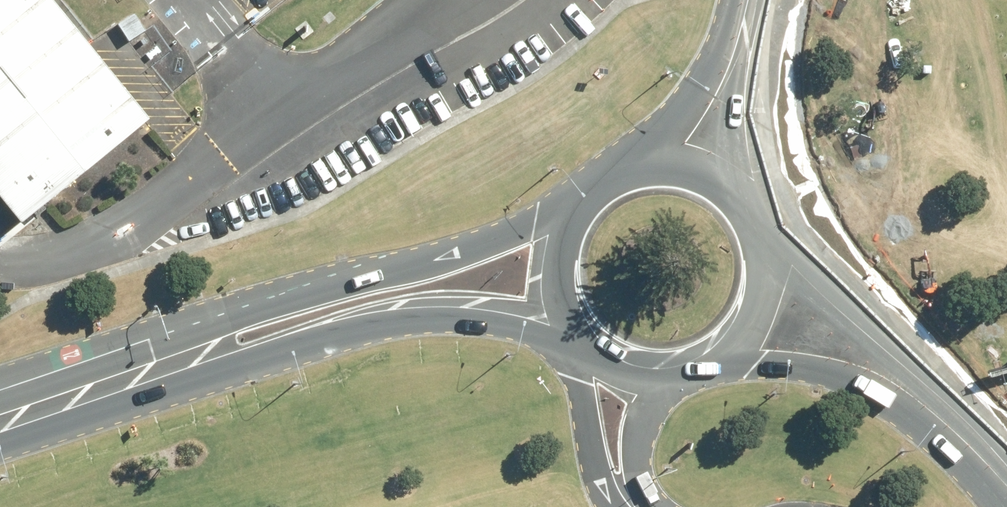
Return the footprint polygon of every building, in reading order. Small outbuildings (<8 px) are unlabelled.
[(9,230),(141,121),(42,0),(0,0),(0,219),(9,230)]
